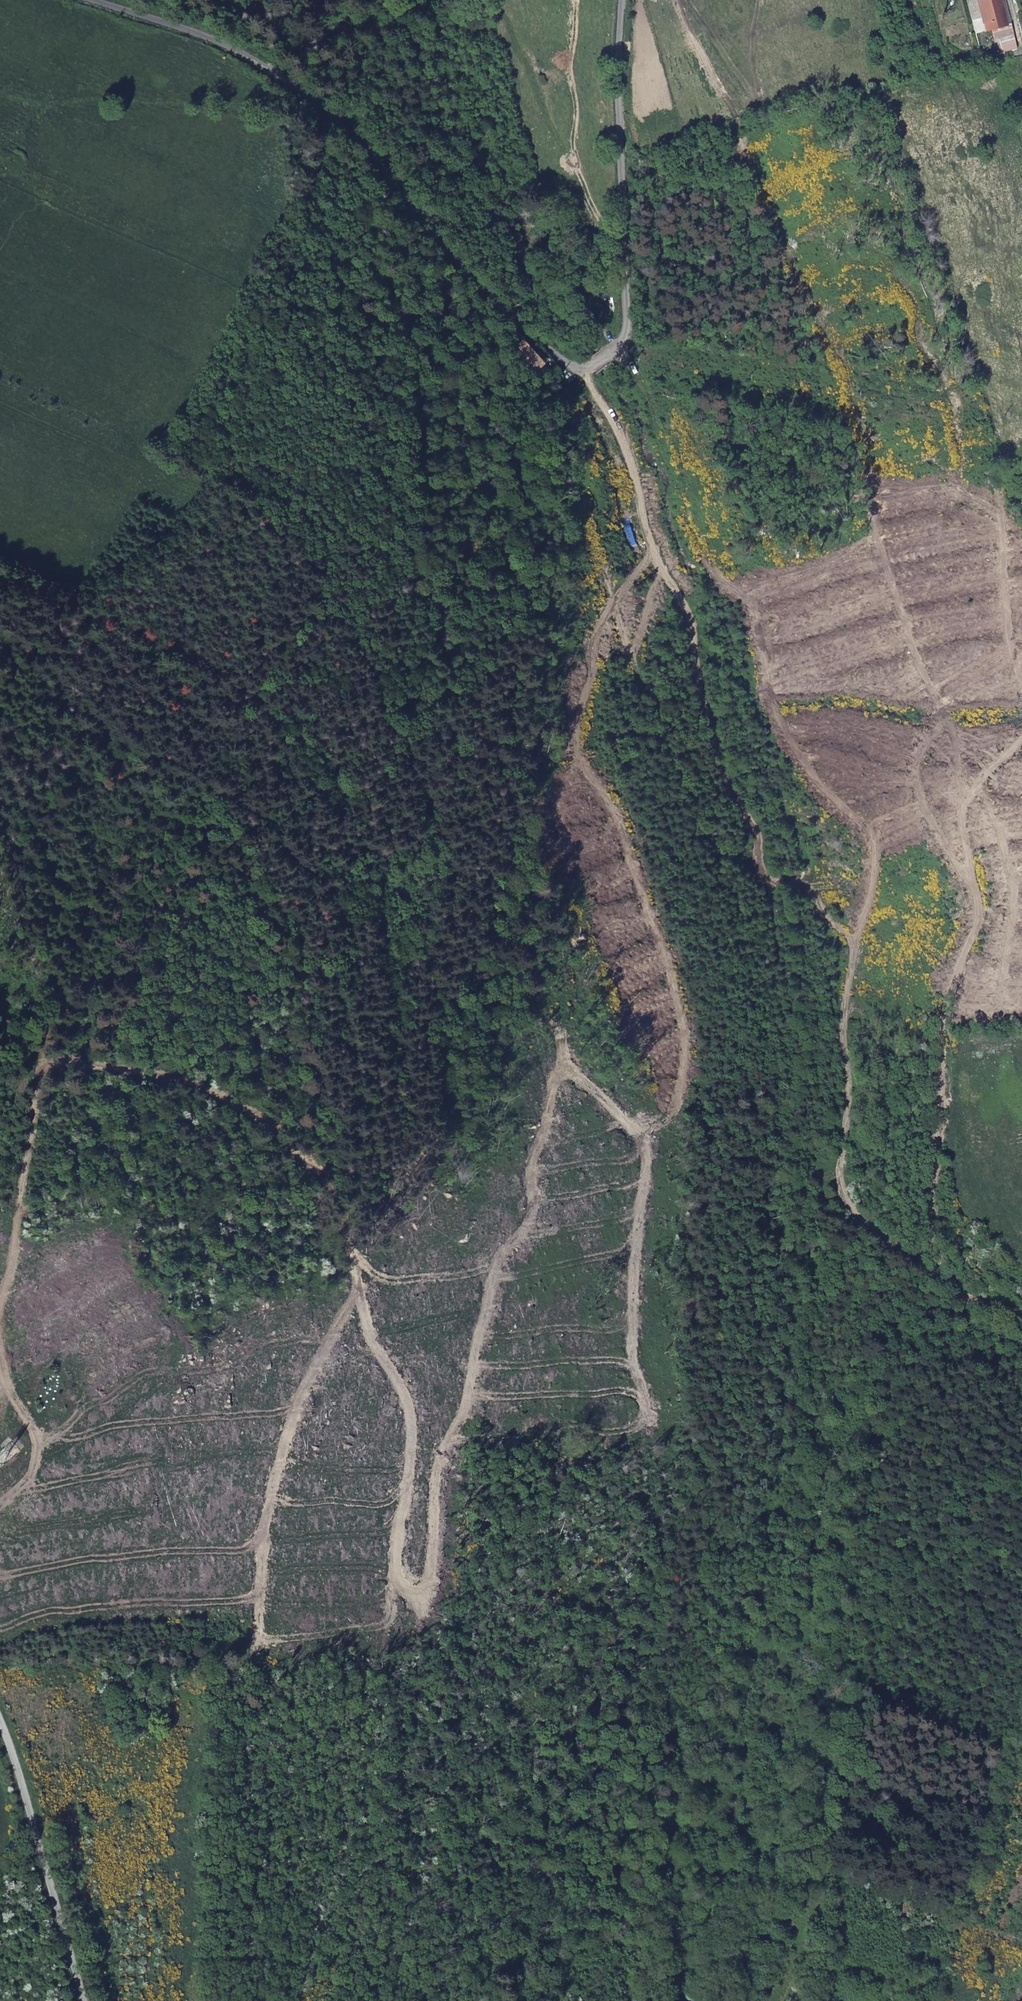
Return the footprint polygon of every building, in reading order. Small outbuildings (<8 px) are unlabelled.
[(979,0),(969,0),(977,33),(987,30),(979,0)] [(987,30),(977,33),(980,46),(1018,37),(1014,23),(1010,24),(1004,0),(979,0),(987,30)] [(524,338),(515,327),(504,336),(512,347),(524,338)] [(524,338),(512,347),(532,372),(543,363),(524,338)]
